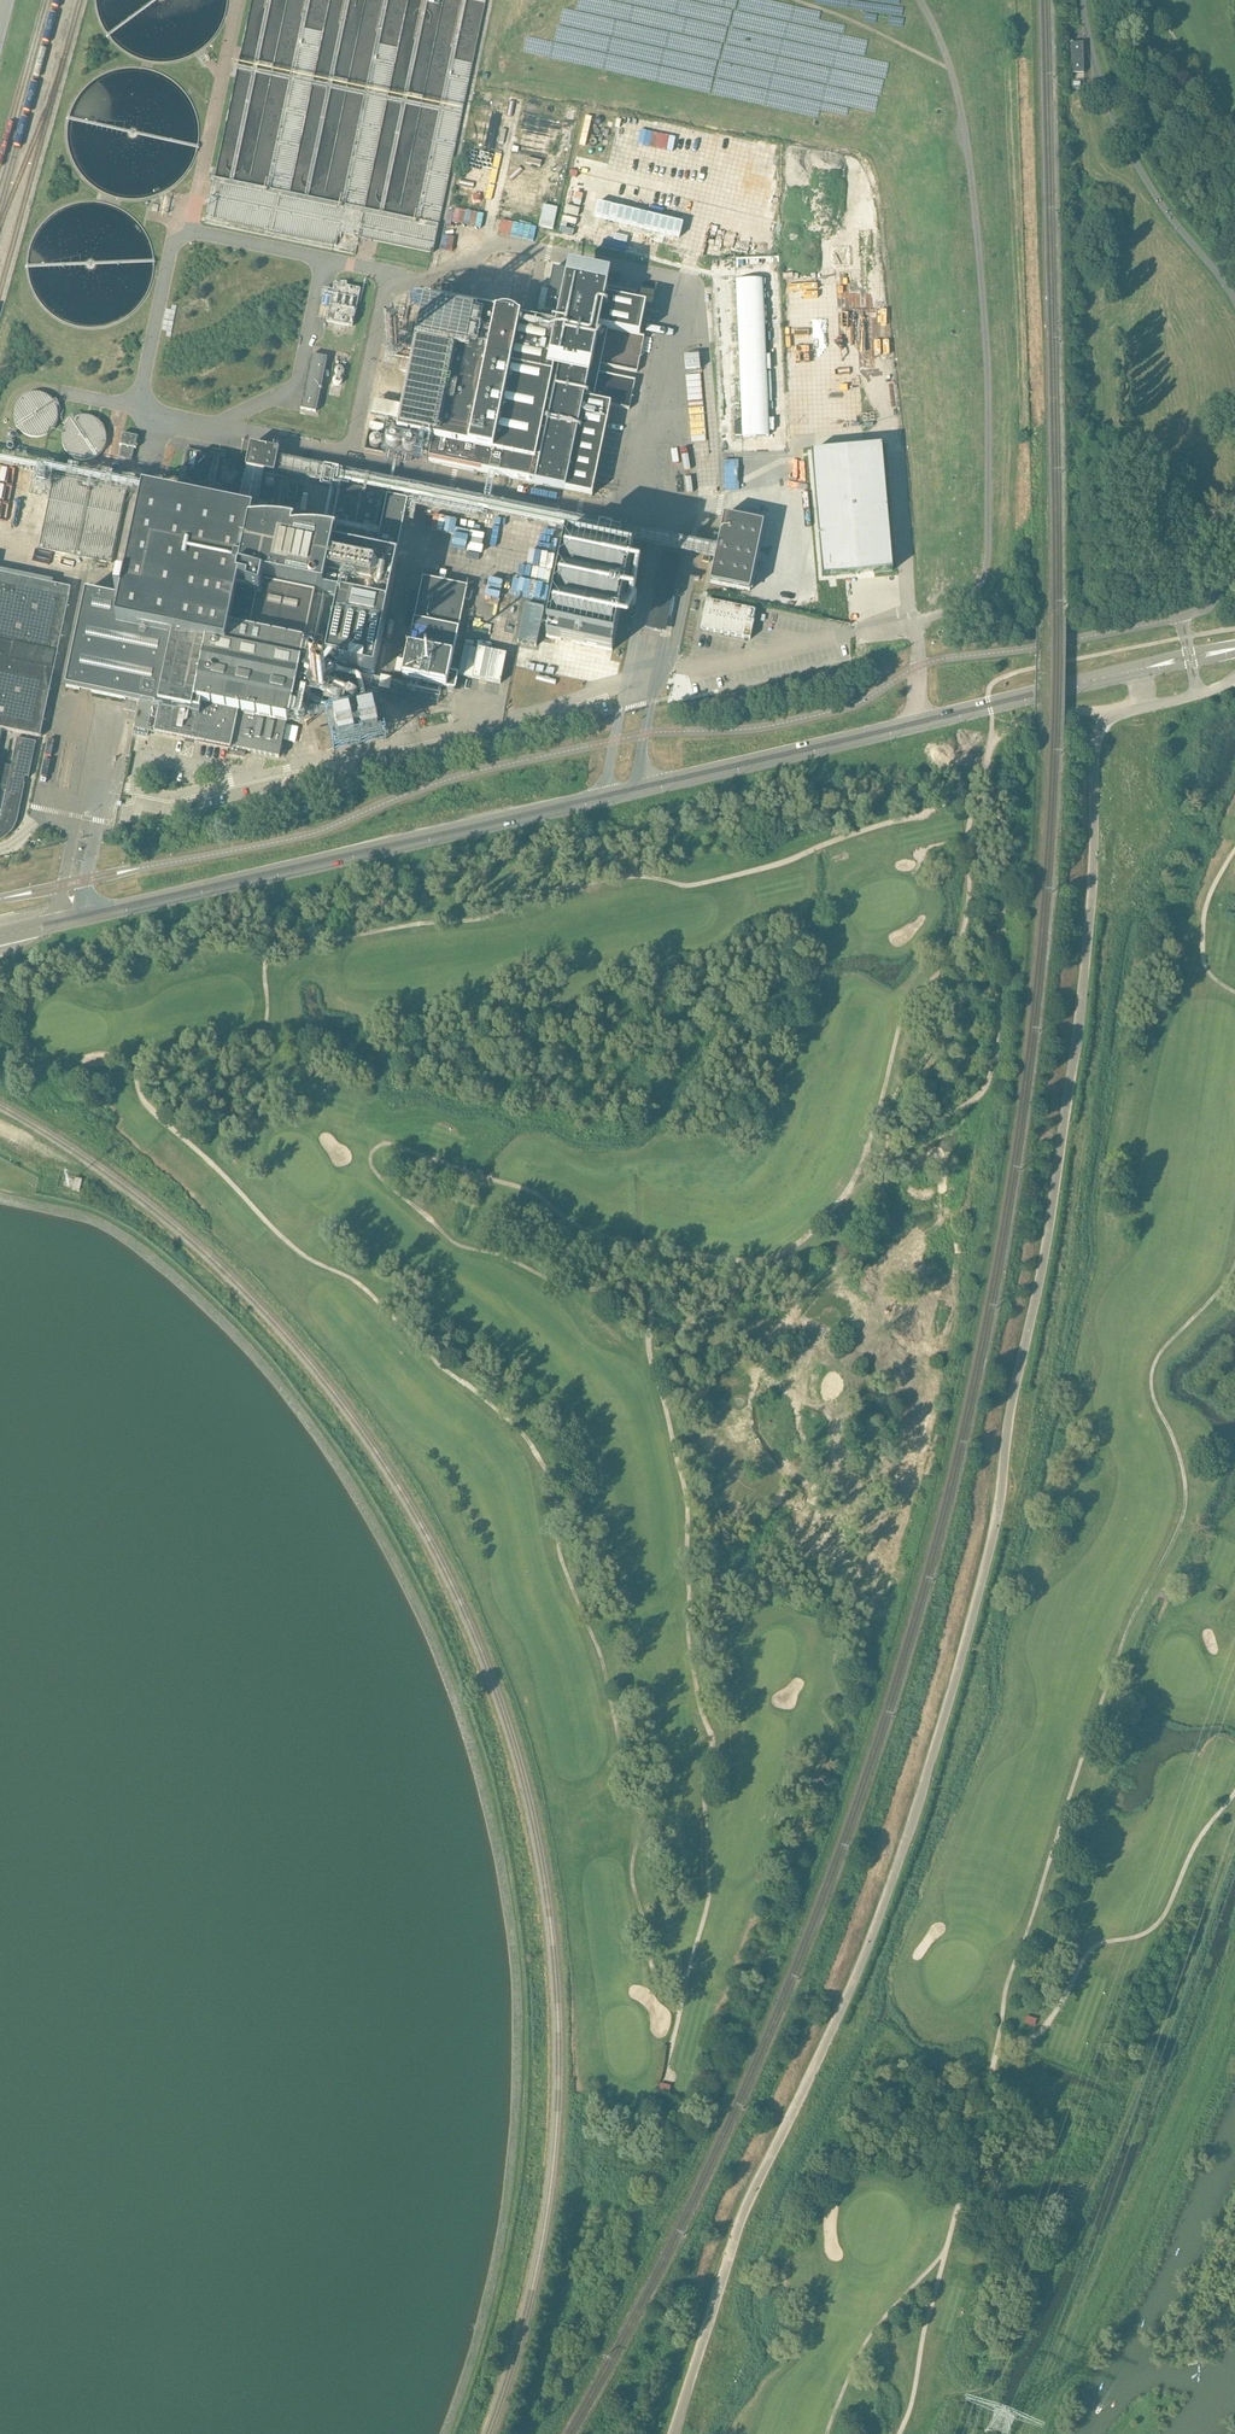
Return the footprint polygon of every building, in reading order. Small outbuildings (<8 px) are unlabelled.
[(1071,43),(1072,73),(1084,73),(1083,43),(1071,43)] [(555,262),(553,269),(567,272),(569,264),(555,262)] [(576,266),(574,273),(589,276),(590,269),(590,268),(576,265),(576,266)] [(553,269),(544,312),(559,315),(566,280),(567,272),(553,269)] [(574,274),(573,280),(587,283),(588,276),(574,274)] [(769,436),(763,279),(736,280),(742,421),(734,422),(735,436),(742,436),(743,437),(769,436)] [(429,462),(592,496),(611,406),(630,409),(636,380),(599,373),(601,365),(637,372),(644,337),(640,336),(646,306),(634,303),(635,294),(566,280),(559,315),(556,329),(519,322),(517,320),(515,318),(512,317),(509,316),(507,316),(505,316),(503,316),(500,316),(499,317),(497,317),(455,309),(425,302),(415,350),(403,407),(374,401),(372,415),(401,420),(397,436),(433,443),(429,462)] [(334,284),(327,321),(354,327),(361,289),(334,284)] [(542,289),(537,310),(544,312),(549,290),(542,289)] [(413,342),(406,340),(400,369),(403,369),(402,372),(407,373),(413,342)] [(316,412),(328,358),(312,355),(301,409),(316,412)] [(699,355),(684,356),(686,371),(700,370),(699,355)] [(335,371),(335,372),(336,373),(336,374),(337,375),(338,376),(339,376),(340,376),(341,376),(342,375),(343,375),(344,374),(344,373),(345,372),(345,371),(344,370),(344,369),(344,368),(343,368),(343,367),(342,367),(341,366),(340,366),(338,367),(337,368),(336,368),(336,369),(335,370),(335,371)] [(342,382),(342,381),(342,380),(342,379),(341,378),(340,377),(339,376),(338,376),(337,376),(336,377),(335,377),(335,378),(334,378),(333,379),(333,380),(333,381),(333,382),(334,383),(334,384),(335,384),(335,385),(336,385),(337,386),(338,386),(339,386),(340,385),(341,385),(341,384),(342,384),(342,383),(342,382)] [(132,460),(134,448),(136,449),(139,437),(122,433),(120,445),(121,445),(119,458),(132,460)] [(251,445),(248,462),(246,469),(275,474),(280,451),(251,445)] [(237,497),(237,496),(241,479),(244,480),(246,469),(248,462),(187,449),(183,472),(186,472),(183,485),(197,488),(195,501),(227,507),(229,495),(237,497)] [(884,450),(811,457),(821,578),(895,571),(884,450)] [(55,474),(40,545),(40,546),(112,562),(127,490),(55,474)] [(275,482),(275,481),(274,480),(274,479),(273,478),(272,478),(271,478),(270,477),(269,477),(268,478),(267,478),(266,479),(265,480),(265,481),(265,483),(265,484),(265,485),(266,485),(266,486),(267,487),(268,487),(269,487),(270,487),(271,487),(272,487),(273,486),(274,485),(274,484),(275,484),(275,483),(275,482)] [(343,489),(331,547),(370,555),(382,497),(343,489)] [(397,557),(408,502),(387,498),(376,552),(397,557)] [(197,705),(216,613),(220,614),(217,628),(225,630),(232,594),(252,598),(244,634),(254,636),(263,590),(263,589),(264,584),(291,590),(301,541),(223,525),(182,517),(181,524),(161,520),(163,513),(161,512),(160,519),(141,515),(126,585),(119,584),(116,598),(86,591),(66,687),(144,703),(144,704),(159,707),(195,714),(197,705)] [(724,516),(710,583),(750,591),(764,524),(724,516)] [(567,535),(546,637),(612,651),(622,602),(633,549),(567,535)] [(668,583),(672,581),(676,561),(665,559),(661,579),(664,582),(663,586),(668,587),(668,583)] [(374,674),(395,574),(358,567),(358,568),(330,562),(325,580),(323,597),(339,600),(326,661),(340,663),(339,667),(374,674)] [(3,729),(40,737),(71,588),(53,584),(54,580),(0,569),(0,728),(3,729)] [(458,675),(459,673),(450,672),(468,587),(423,578),(402,678),(455,689),(458,675)] [(290,595),(263,590),(254,636),(244,634),(252,598),(232,594),(225,630),(217,628),(220,614),(216,613),(197,705),(286,723),(287,724),(287,723),(289,724),(290,722),(290,721),(306,647),(302,646),(312,600),(290,595)] [(701,629),(751,639),(757,611),(707,600),(701,629)] [(526,604),(518,643),(536,647),(544,608),(526,604)] [(459,673),(458,675),(500,684),(507,655),(464,646),(459,673)] [(401,660),(397,659),(395,672),(401,673),(403,661),(401,661),(401,660)] [(838,662),(842,676),(849,674),(845,660),(838,662)] [(707,703),(705,695),(695,698),(697,705),(707,703)] [(315,707),(333,711),(335,703),(317,700),(315,707)] [(190,740),(195,714),(159,707),(144,704),(138,729),(136,728),(134,734),(146,737),(148,731),(190,740)] [(279,758),(286,723),(197,705),(195,714),(190,740),(232,748),(231,755),(243,757),(244,751),(279,758)] [(374,726),(338,734),(341,746),(377,738),(374,726)] [(329,727),(314,730),(319,752),(333,749),(329,727)] [(2,841),(4,839),(7,837),(9,835),(11,833),(13,830),(15,827),(16,825),(17,822),(18,818),(25,784),(24,784),(25,776),(29,777),(36,742),(18,738),(12,765),(0,763),(0,841),(2,841)] [(353,762),(334,766),(337,778),(356,774),(353,762)] [(115,827),(118,810),(111,809),(108,826),(115,827)] [(82,1179),(75,1178),(73,1190),(80,1192),(82,1179)]
